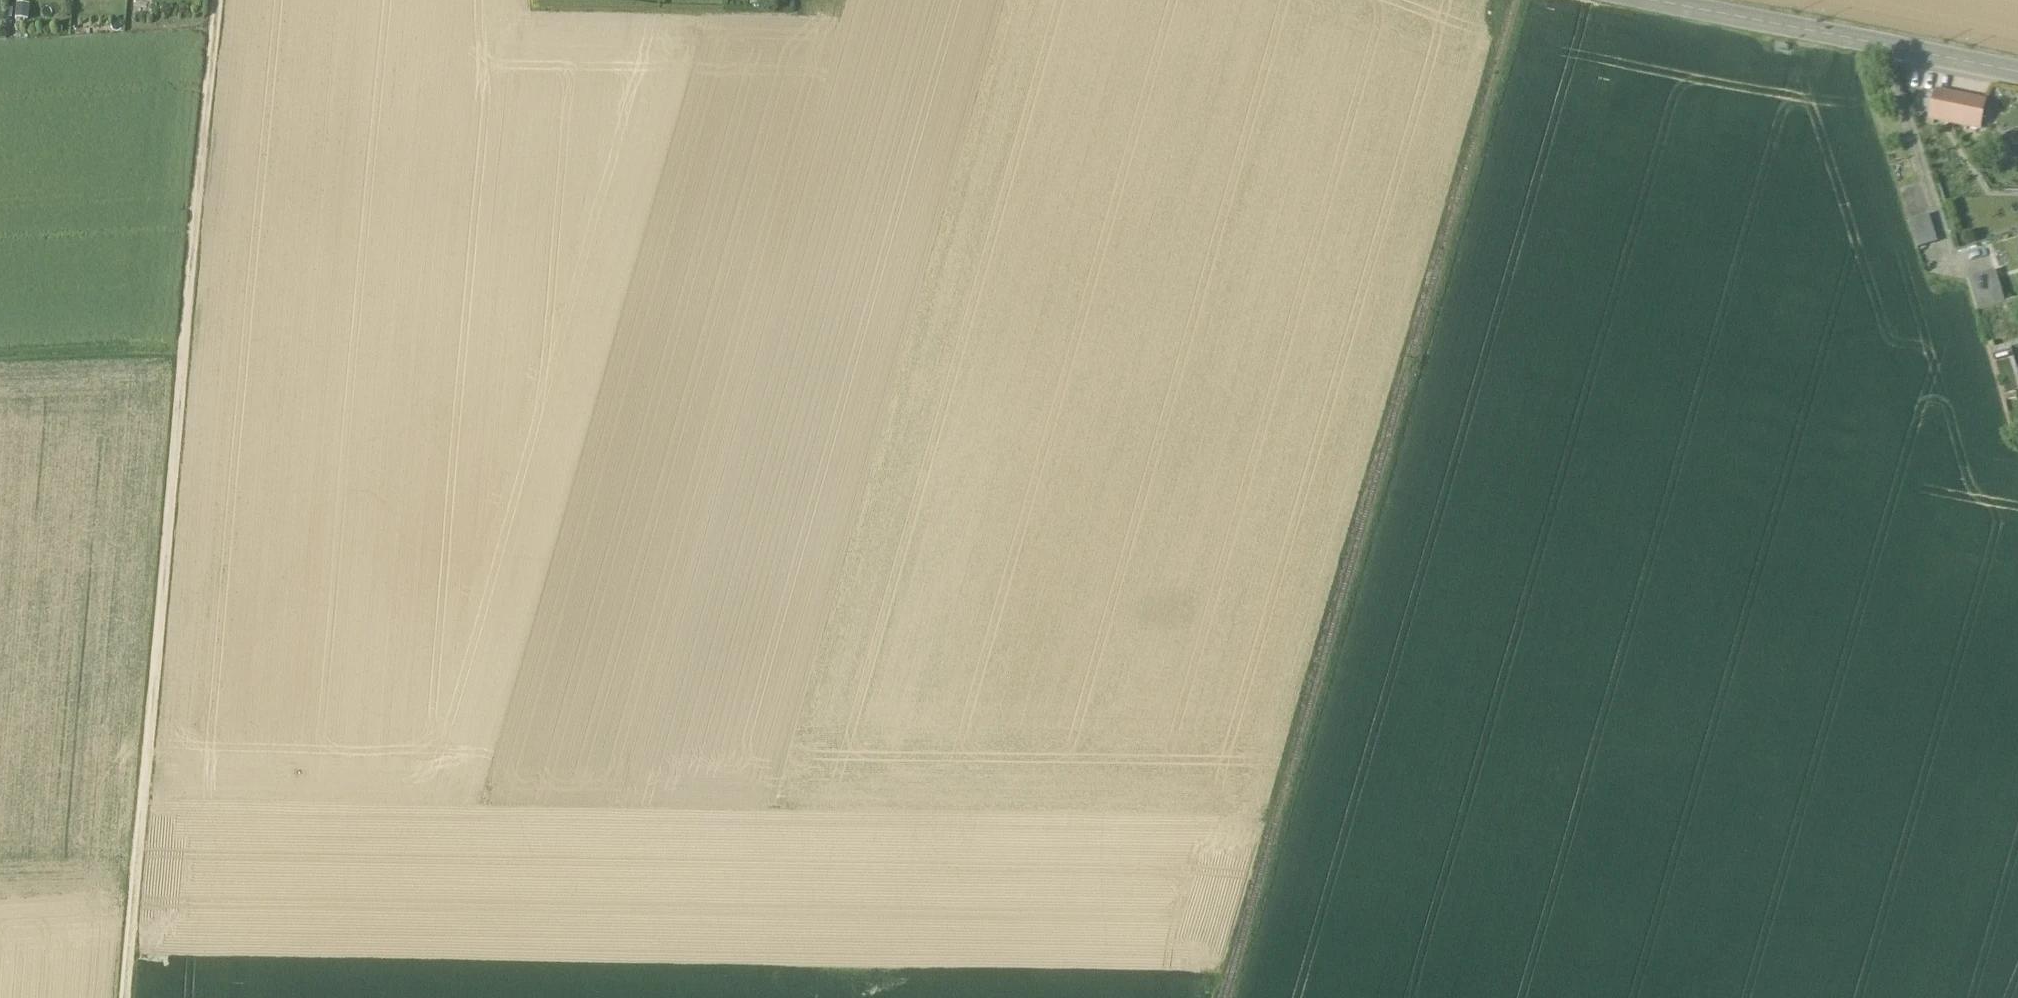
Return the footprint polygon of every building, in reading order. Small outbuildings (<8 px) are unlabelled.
[(1961,97),(1938,92),(1932,120),(1955,124),(1961,97)] [(1985,102),(1961,97),(1955,124),(1979,129),(1985,102)] [(1919,248),(1938,243),(1931,215),(1912,219),(1919,248)] [(1974,260),(1978,274),(1998,268),(1993,254),(1974,260)] [(1995,271),(1968,279),(1978,311),(2005,302),(1995,271)]
